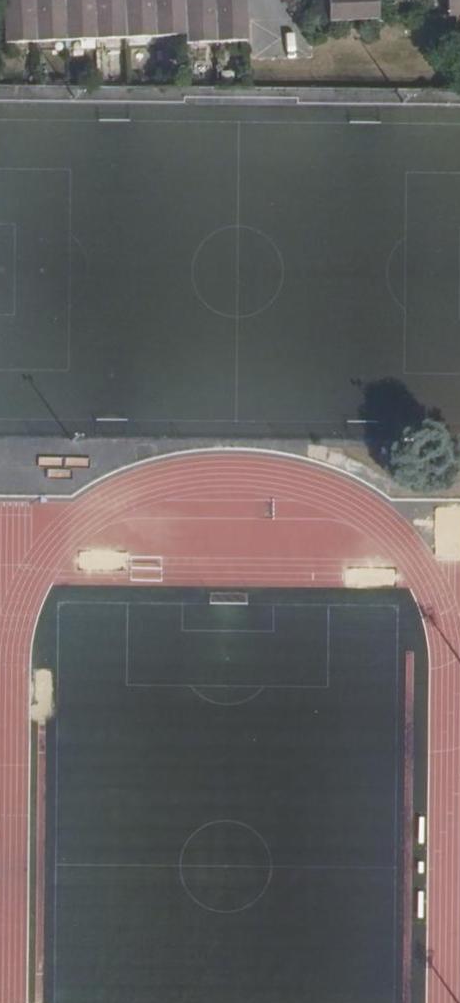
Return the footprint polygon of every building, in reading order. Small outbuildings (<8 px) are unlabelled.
[(240,0),(0,0),(0,22),(1,43),(182,35),(182,43),(242,40),(240,0)] [(369,17),(369,0),(323,0),(324,19),(369,17)] [(440,15),(459,15),(459,0),(440,0),(440,15)]
